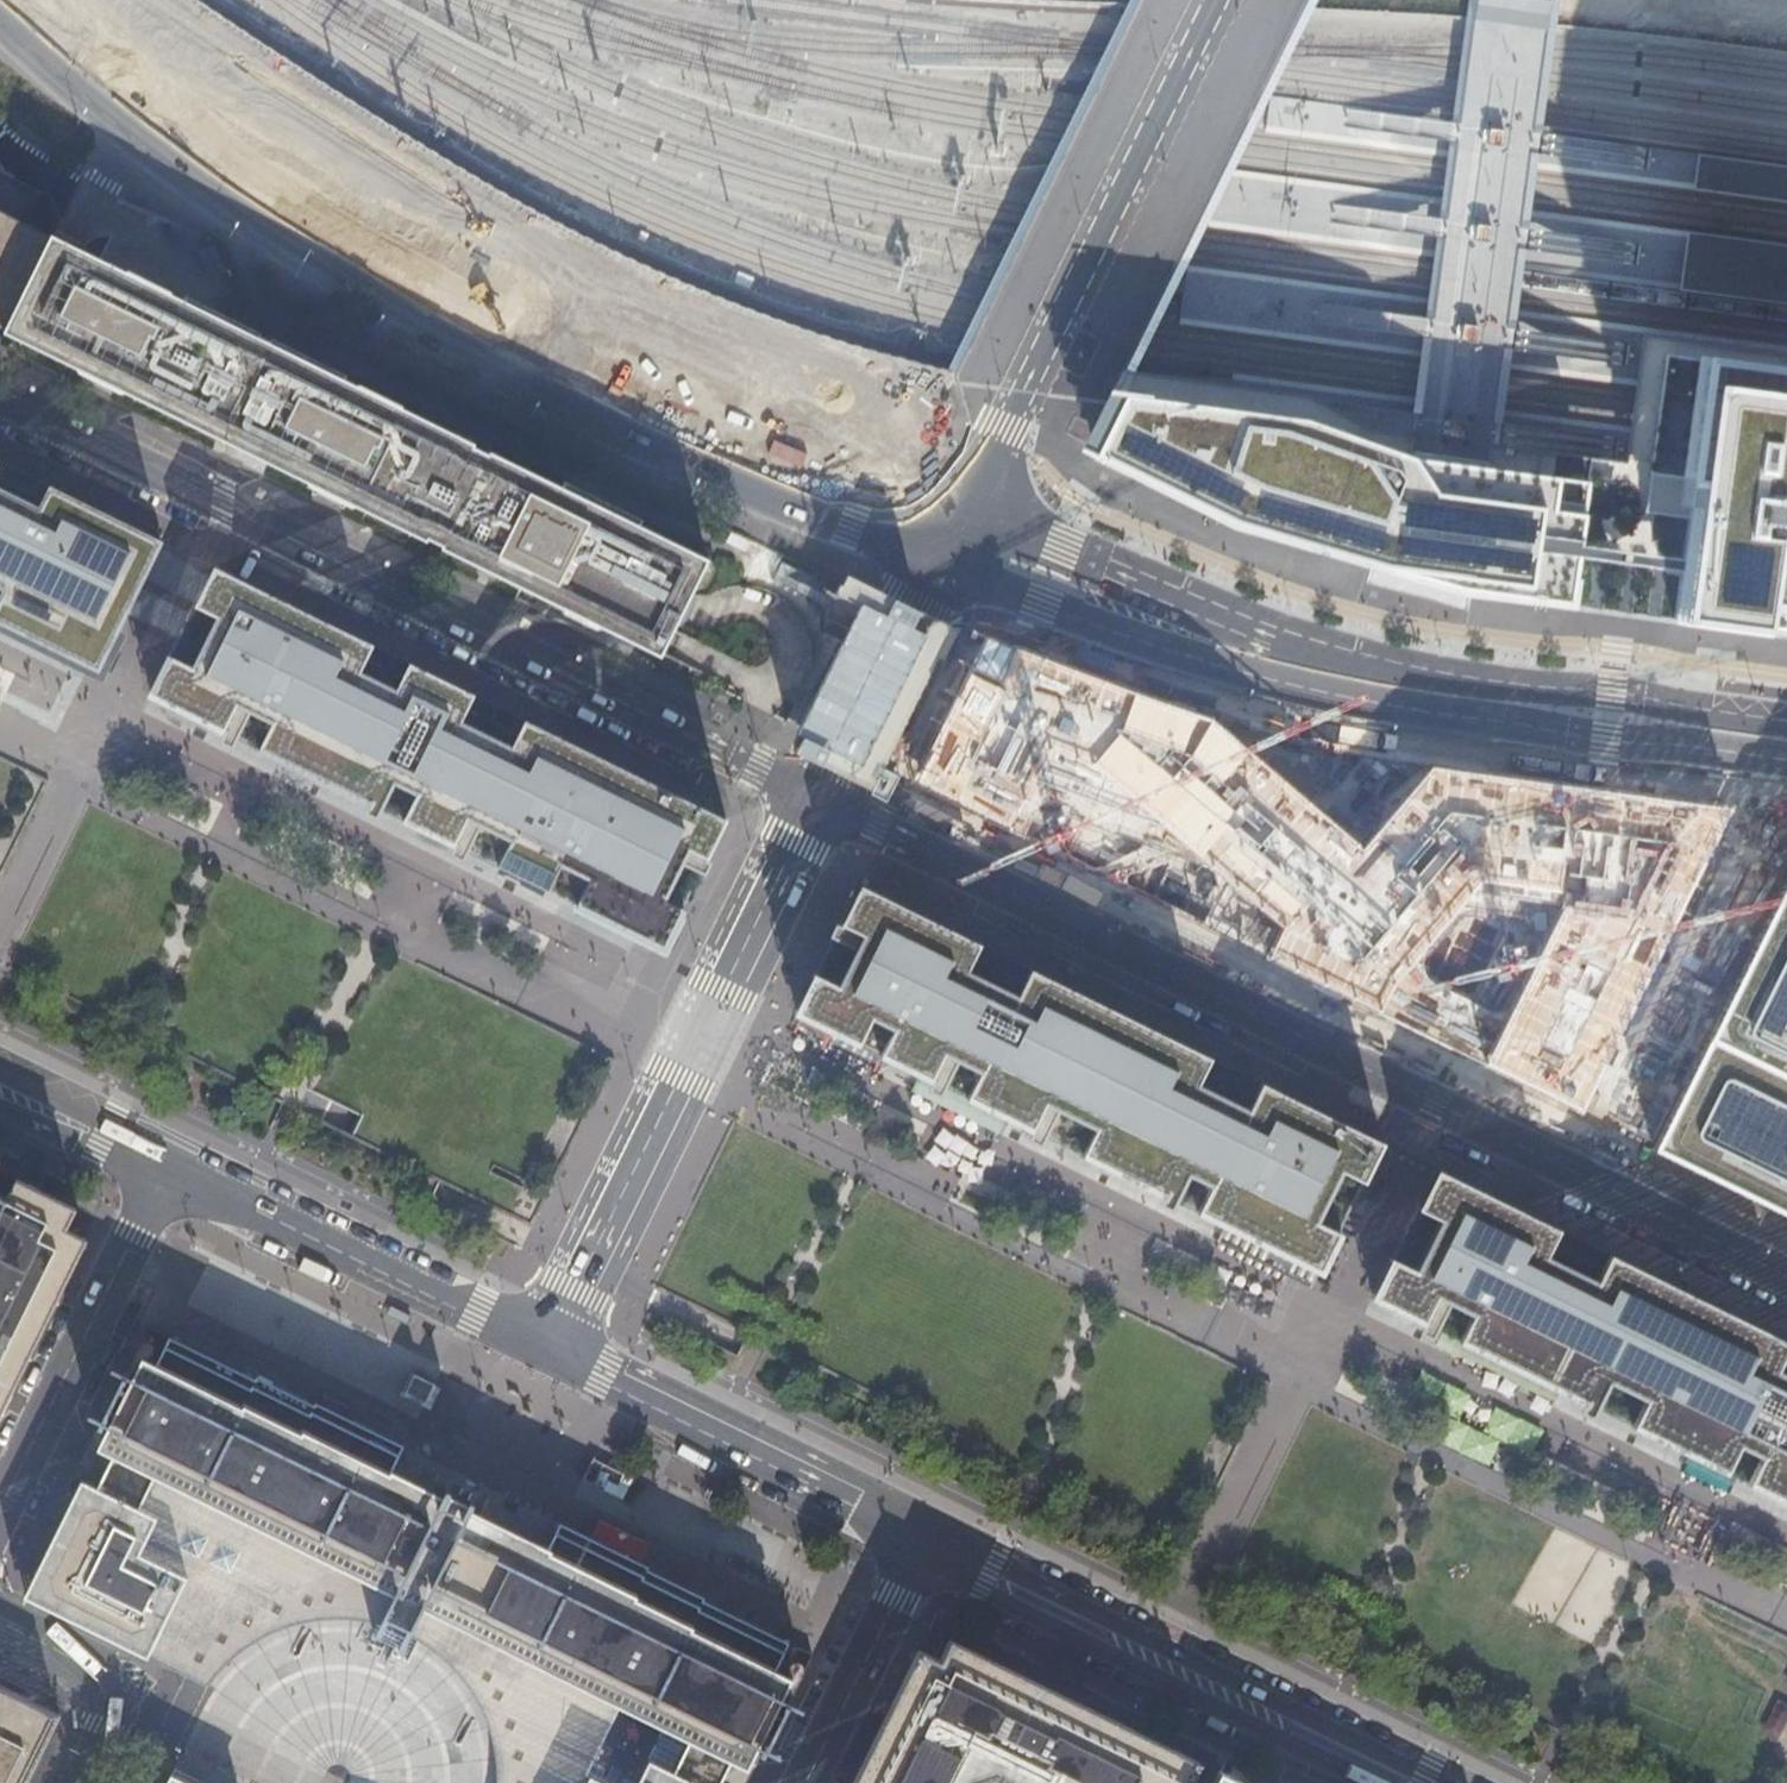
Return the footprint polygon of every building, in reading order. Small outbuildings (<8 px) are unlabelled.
[(1475,24),(1546,34),(1549,19),(1550,5),(1515,0),(1514,0),(1478,0),(1478,1),(1475,24)] [(1503,125),(1487,123),(1486,131),(1485,139),(1501,141),(1502,133),(1503,125)] [(1698,151),(1693,187),(1786,200),(1786,163),(1698,151)] [(51,236),(62,214),(55,194),(0,167),(0,211),(51,236)] [(7,324),(51,236),(0,211),(0,321),(7,324)] [(1489,225),(1473,223),(1472,231),(1471,239),(1487,241),(1488,233),(1489,225)] [(1680,288),(1786,302),(1786,248),(1687,235),(1680,288)] [(670,611),(697,555),(664,538),(664,540),(618,520),(618,522),(596,511),(596,509),(553,485),(554,484),(497,456),(495,458),(481,451),(482,449),(281,349),(275,353),(255,343),(254,340),(255,337),(215,317),(213,320),(188,307),(189,304),(51,236),(22,296),(7,324),(2,335),(38,353),(41,352),(84,374),(85,373),(90,374),(94,365),(105,371),(117,377),(115,381),(118,389),(117,390),(303,481),(311,478),(311,476),(323,482),(334,488),(331,494),(336,496),(335,497),(415,536),(416,534),(431,541),(429,543),(536,596),(649,652),(658,634),(670,611)] [(1475,325),(1459,323),(1458,331),(1457,339),(1473,341),(1474,333),(1475,325)] [(1673,620),(1786,635),(1786,380),(1707,369),(1664,363),(1649,473),(1692,479),(1673,620)] [(1136,397),(1125,396),(1111,424),(1095,456),(1235,525),(1373,565),(1449,586),(1470,591),(1492,594),(1539,601),(1556,604),(1571,606),(1588,482),(1486,468),(1475,467),(1411,458),(1391,451),(1305,420),(1224,409),(1136,397)] [(1462,423),(1446,421),(1445,429),(1444,439),(1459,441),(1460,432),(1462,423)] [(0,461),(0,620),(98,668),(129,605),(161,540),(54,488),(0,461)] [(1449,586),(1373,565),(1367,580),(1468,606),(1470,591),(1449,586)] [(149,694),(622,927),(662,947),(725,818),(695,803),(580,747),(245,582),(212,566),(149,694)] [(1660,1130),(1754,940),(1786,874),(1786,813),(1428,764),(1360,845),(1212,717),(1124,685),(985,627),(910,781),(1043,849),(1651,1148),(1660,1130)] [(1651,1148),(1786,1215),(1786,874),(1754,940),(1660,1130),(1651,1148)] [(892,901),(859,884),(796,1012),(844,1036),(898,1063),(919,1073),(1320,1270),(1383,1142),(1382,1142),(1236,1070),(971,940),(892,901)] [(1372,1296),(1786,1501),(1786,1342),(1719,1308),(1492,1196),(1436,1168),(1372,1296)] [(89,1231),(70,1221),(80,1201),(21,1171),(11,1192),(0,1187),(0,1412),(89,1231)] [(580,1533),(431,1459),(423,1455),(315,1402),(314,1405),(256,1378),(255,1379),(179,1342),(169,1337),(155,1364),(141,1357),(97,1445),(112,1452),(94,1488),(86,1484),(79,1481),(77,1485),(40,1560),(34,1574),(33,1576),(201,1658),(209,1650),(218,1642),(228,1635),(238,1629),(248,1623),(258,1618),(268,1614),(277,1610),(287,1607),(296,1605),(306,1603),(315,1601),(328,1600),(345,1566),(374,1580),(394,1590),(377,1624),(370,1637),(400,1652),(406,1639),(423,1605),(478,1632),(501,1643),(484,1678),(490,1685),(494,1694),(499,1702),(503,1711),(507,1720),(510,1729),(512,1739),(516,1754),(517,1766),(518,1778),(518,1782),(720,1782),(728,1765),(732,1758),(747,1765),(790,1678),(775,1670),(789,1643),(704,1601),(705,1598),(648,1569),(649,1567),(624,1555),(580,1533)] [(440,1392),(415,1380),(410,1390),(406,1399),(422,1406),(431,1411),(440,1392)] [(417,1416),(422,1406),(406,1399),(401,1409),(417,1416)] [(201,1658),(33,1576),(28,1585),(23,1596),(43,1606),(146,1657),(207,1687),(224,1669),(244,1652),(280,1633),(329,1621),(377,1624),(394,1590),(345,1566),(328,1600),(315,1601),(306,1603),(296,1605),(287,1607),(277,1610),(268,1614),(258,1618),(248,1623),(238,1629),(228,1635),(218,1642),(209,1650),(201,1658)] [(918,1649),(895,1695),(852,1782),(966,1782),(995,1772),(1017,1782),(1189,1782),(1188,1782),(1198,1761),(950,1640),(940,1660),(918,1649)] [(60,1715),(42,1706),(0,1686),(0,1782),(27,1782),(60,1715)] [(995,1772),(966,1782),(1017,1782),(995,1772)] [(1219,1772),(1214,1782),(1241,1782),(1219,1772)] [(170,1774),(166,1782),(188,1782),(170,1774)]
